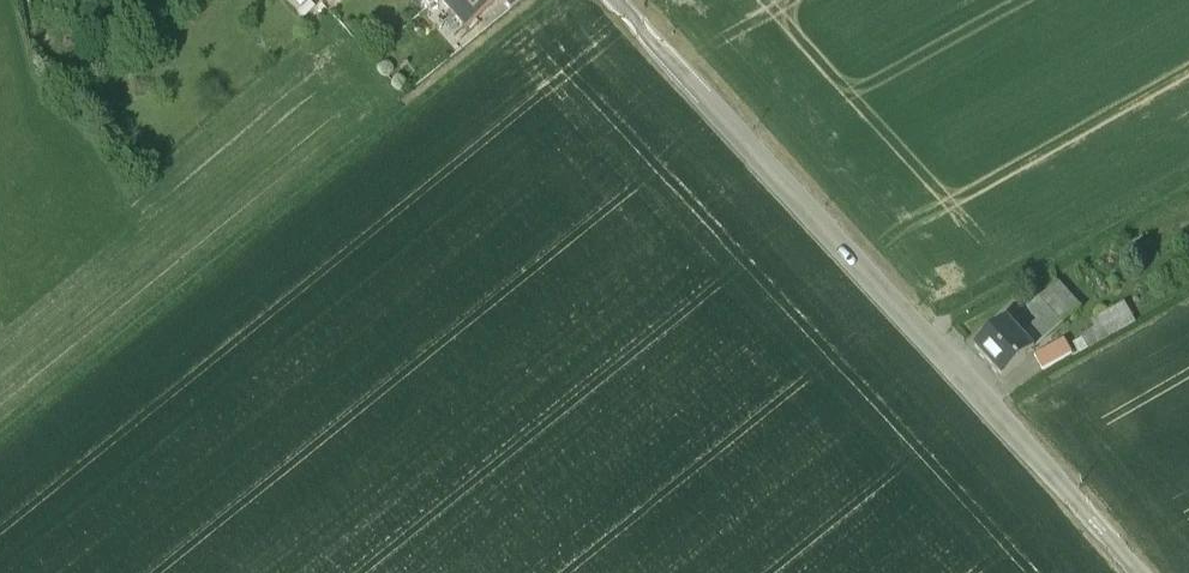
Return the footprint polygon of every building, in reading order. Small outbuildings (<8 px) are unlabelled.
[(464,27),(487,7),(489,9),(499,0),(439,0),(464,27)] [(510,10),(522,0),(501,0),(510,10)] [(1063,325),(1039,300),(1029,309),(1041,322),(1024,339),(1034,350),(1063,325)] [(1088,342),(1138,323),(1130,302),(1092,316),(1097,329),(1085,334),(1088,342)] [(1024,339),(1007,321),(977,348),(1004,376),(1034,350),(1024,339)] [(1064,341),(1035,357),(1043,371),(1072,355),(1064,341)]
